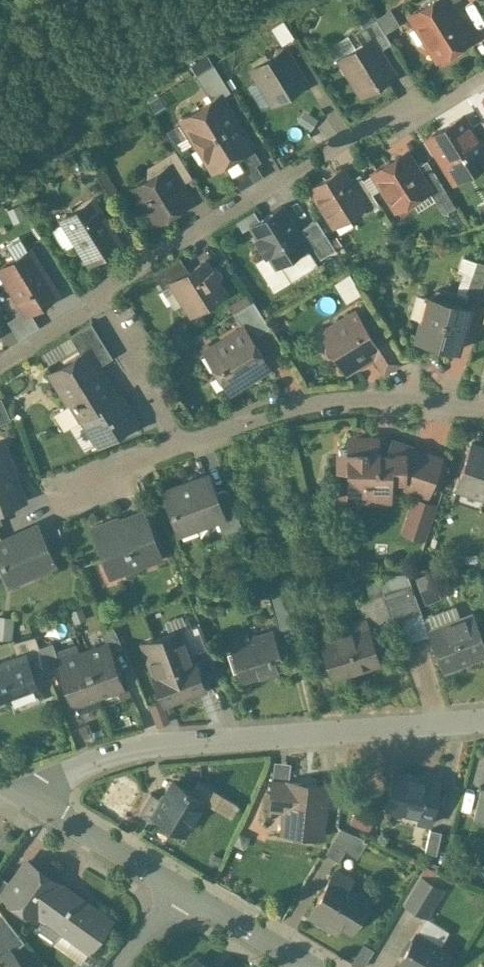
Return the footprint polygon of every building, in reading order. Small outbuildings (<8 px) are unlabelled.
[(446,0),(433,0),(411,14),(438,58),(470,38),(448,4),(446,0)] [(376,18),(354,31),(362,44),(372,38),(379,49),(391,42),(376,18)] [(362,44),(339,58),(361,94),(394,73),(379,49),(372,38),(362,44)] [(284,48),(252,68),(273,103),(305,82),(284,48)] [(213,64),(196,75),(212,100),(218,97),(219,98),(230,91),(213,64)] [(212,100),(183,119),(184,120),(185,119),(199,143),(233,122),(219,98),(218,97),(212,100)] [(427,138),(449,173),(483,152),(483,151),(483,150),(470,127),(463,116),(427,138)] [(481,120),(470,127),(483,150),(483,124),(481,120)] [(233,122),(199,143),(214,166),(213,167),(214,168),(224,162),(236,155),(249,147),(248,145),(233,122)] [(250,144),(248,145),(249,147),(236,155),(244,168),(232,176),(240,189),(263,175),(256,164),(261,161),(250,144)] [(192,177),(175,149),(160,158),(166,168),(169,166),(181,184),(192,177)] [(407,153),(390,163),(389,162),(373,171),(392,202),(406,193),(410,200),(428,189),(429,188),(416,167),(407,153)] [(236,155),(224,162),(232,176),(244,168),(236,155)] [(446,190),(427,160),(416,167),(429,188),(428,189),(433,198),(446,190)] [(166,168),(134,188),(155,222),(190,200),(181,184),(169,166),(166,168)] [(341,168),(311,187),(330,218),(342,210),(346,217),(363,206),(365,205),(349,180),(341,168)] [(379,203),(360,173),(349,180),(365,205),(363,206),(366,211),(379,203)] [(93,199),(61,218),(89,263),(120,243),(93,199)] [(285,205),(249,227),(276,270),(312,248),(301,231),(285,205)] [(318,220),(301,231),(312,248),(321,262),(337,251),(318,220)] [(30,249),(0,268),(0,272),(26,314),(30,311),(58,294),(30,249)] [(180,256),(153,273),(163,288),(172,283),(172,281),(189,271),(180,256)] [(189,271),(172,281),(172,283),(191,312),(224,292),(217,281),(221,277),(222,274),(222,272),(221,270),(220,269),(217,267),(215,267),(214,267),(213,268),(206,272),(201,264),(189,271)] [(469,305),(430,294),(424,319),(421,319),(416,338),(456,349),(464,319),(465,319),(469,305)] [(270,326),(253,300),(234,312),(243,327),(245,327),(252,337),(270,326)] [(26,314),(10,324),(19,339),(39,326),(30,311),(26,314)] [(356,311),(325,330),(328,336),(325,348),(329,354),(335,356),(344,371),(373,354),(365,341),(372,336),(356,311)] [(91,322),(70,334),(81,353),(86,350),(96,367),(112,357),(91,322)] [(243,327),(205,351),(206,353),(211,350),(221,366),(216,369),(229,389),(261,369),(264,357),(252,337),(245,327),(243,327)] [(399,362),(380,331),(372,336),(365,341),(373,354),(384,371),(399,362)] [(86,350),(81,353),(51,372),(60,387),(59,389),(68,404),(74,404),(82,418),(83,417),(84,417),(115,398),(114,396),(96,367),(86,350)] [(115,398),(84,417),(99,443),(105,439),(106,441),(140,429),(135,421),(118,394),(114,396),(115,398)] [(4,403),(0,404),(0,431),(13,427),(4,403)] [(439,461),(412,452),(414,447),(392,439),(387,453),(387,454),(376,454),(376,443),(372,438),(353,438),(348,443),(348,450),(339,449),(339,468),(348,469),(348,478),(353,484),(362,484),(362,496),(385,496),(389,492),(389,479),(405,479),(430,487),(439,461)] [(472,441),(451,499),(453,500),(459,484),(483,493),(483,445),(472,441)] [(2,443),(0,444),(0,508),(23,500),(2,443)] [(202,477),(163,491),(178,533),(217,519),(224,516),(215,493),(213,486),(207,488),(202,477)] [(241,525),(227,488),(215,493),(224,516),(217,519),(221,532),(241,525)] [(403,534),(427,540),(437,502),(413,496),(403,534)] [(144,513),(119,522),(118,520),(113,518),(92,526),(105,561),(118,557),(123,569),(160,556),(144,513)] [(0,541),(0,561),(4,569),(10,583),(54,564),(37,525),(2,540),(0,541)] [(426,601),(441,595),(432,570),(417,575),(426,601)] [(407,572),(378,574),(383,592),(383,593),(392,621),(422,612),(407,572)] [(279,583),(265,584),(279,629),(292,625),(279,583)] [(383,592),(359,600),(364,617),(365,617),(368,628),(392,621),(383,593),(383,592)] [(14,637),(14,615),(0,614),(0,637),(14,637)] [(364,617),(339,625),(341,632),(320,638),(332,677),(351,671),(351,669),(379,660),(368,628),(365,617),(364,617)] [(428,630),(442,669),(483,653),(483,643),(475,618),(461,624),(459,618),(428,630)] [(199,620),(182,627),(191,653),(208,646),(199,620)] [(113,625),(101,630),(107,644),(108,644),(110,651),(123,646),(113,625)] [(191,653),(182,627),(153,638),(164,668),(153,673),(164,704),(204,689),(191,653)] [(272,630),(249,638),(247,632),(228,638),(241,679),(283,665),(272,630)] [(35,635),(12,641),(16,656),(24,653),(24,654),(40,649),(39,646),(35,635)] [(53,641),(39,646),(40,649),(48,672),(60,668),(58,661),(59,661),(53,641)] [(107,644),(83,652),(97,694),(122,685),(110,651),(108,644),(107,644)] [(59,661),(58,661),(60,668),(72,702),(97,694),(83,652),(59,661)] [(0,662),(0,702),(10,698),(8,693),(35,683),(24,654),(24,653),(16,656),(0,662)] [(439,783),(393,772),(385,805),(419,813),(417,820),(431,823),(439,783)] [(184,789),(173,782),(162,799),(162,800),(153,813),(154,814),(184,832),(203,800),(214,807),(222,794),(198,779),(191,791),(185,788),(184,789)] [(326,785),(288,781),(287,783),(272,781),(269,805),(285,806),(283,832),(320,836),(326,785)] [(481,785),(473,817),(483,819),(483,785),(481,785)] [(162,799),(150,792),(138,813),(151,820),(154,814),(153,813),(162,800),(162,799)] [(370,828),(374,812),(356,807),(352,822),(370,828)] [(354,833),(341,827),(326,852),(339,860),(354,833)] [(431,828),(426,849),(439,851),(443,830),(431,828)] [(63,888),(26,861),(11,882),(3,894),(4,894),(35,916),(36,914),(41,918),(41,919),(42,919),(63,888)] [(351,878),(337,869),(332,877),(331,876),(312,907),(313,908),(309,914),(335,930),(340,923),(350,929),(368,899),(346,887),(351,878)] [(4,894),(3,894),(11,882),(0,874),(0,900),(4,894)] [(442,888),(419,875),(403,901),(426,915),(442,888)] [(91,907),(63,888),(42,919),(43,920),(46,916),(63,928),(62,930),(90,949),(112,918),(93,905),(91,907)] [(0,911),(0,956),(10,948),(11,950),(24,941),(1,911),(0,911)] [(63,928),(46,916),(43,920),(42,919),(37,926),(38,931),(51,940),(55,940),(61,932),(62,930),(63,928)] [(414,933),(399,959),(413,966),(441,966),(449,954),(414,933)] [(11,950),(10,948),(0,956),(0,966),(24,966),(11,950)] [(197,958),(188,966),(206,966),(197,958)]
